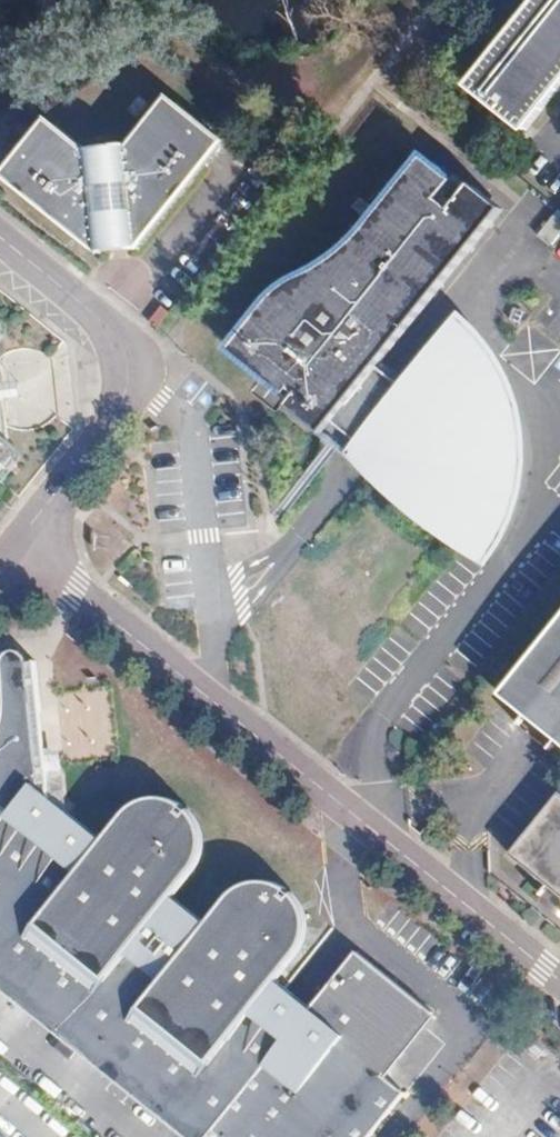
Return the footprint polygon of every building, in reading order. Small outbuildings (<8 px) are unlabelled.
[(460,80),(514,123),(559,66),(559,0),(525,0),(460,80)] [(46,111),(2,167),(89,237),(149,232),(230,130),(169,82),(132,128),(132,140),(89,144),(46,111)] [(462,335),(436,334),(427,393),(376,351),(496,200),(466,176),(459,186),(420,156),(356,237),(279,285),(233,343),(367,450),(376,457),(475,536),(515,485),(527,445),(519,391),(493,354),(462,335)] [(22,458),(20,444),(10,436),(8,425),(0,387),(0,485),(22,458)] [(499,687),(559,736),(559,612),(499,687)] [(437,1003),(361,941),(315,998),(301,987),(279,969),(301,942),(305,910),(292,887),(274,875),(247,880),(216,918),(173,883),(195,856),(198,831),(193,811),(175,795),(150,792),(132,802),(108,832),(66,798),(60,793),(54,788),(50,751),(39,752),(35,709),(46,708),(40,650),(0,654),(0,965),(213,1136),(329,1136),(338,1126),(352,1136),(363,1136),(412,1077),(391,1060),(437,1003)] [(46,708),(35,709),(39,752),(50,751),(46,708)] [(559,786),(508,848),(559,890),(559,787),(559,786)]
